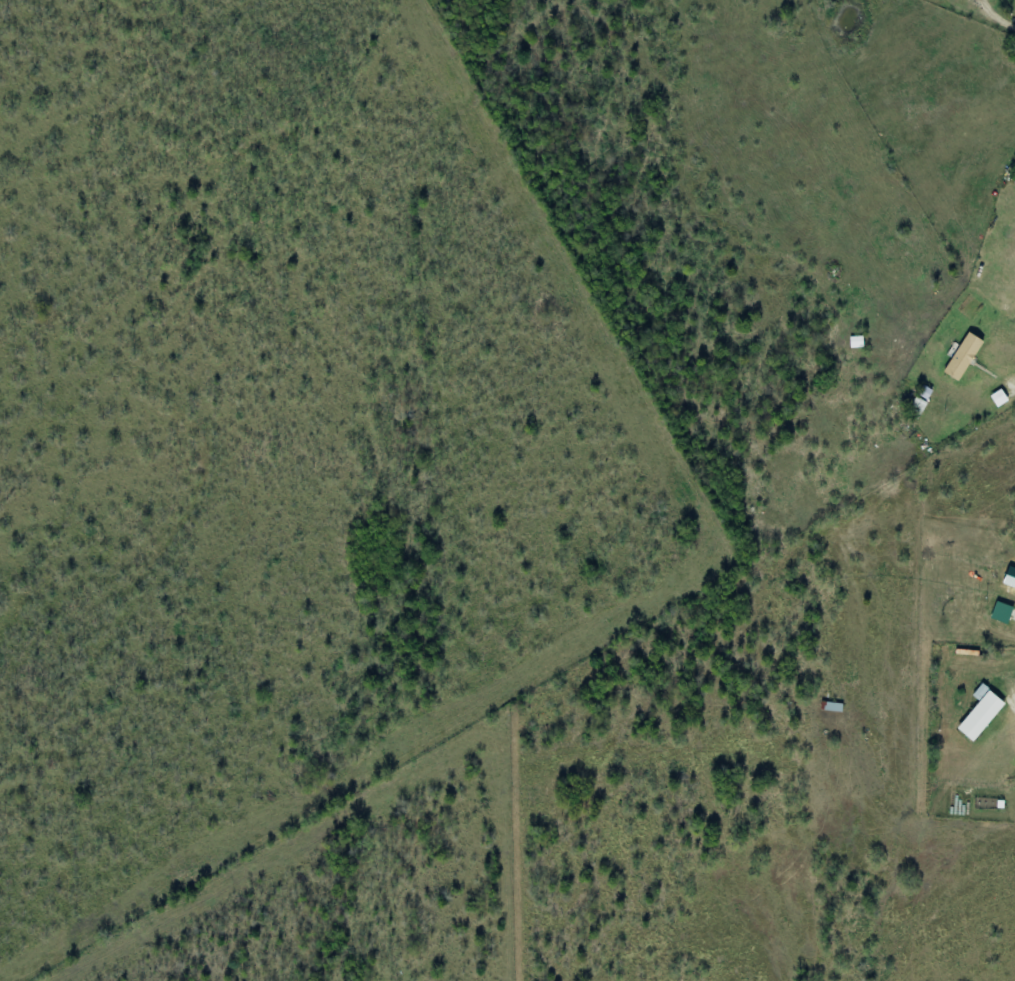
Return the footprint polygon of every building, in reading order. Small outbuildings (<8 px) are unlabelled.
[(983,341),(967,333),(947,375),(963,383),(983,341)] [(997,408),(1009,403),(1004,390),(992,395),(997,408)] [(1010,567),(1005,585),(1014,588),(1014,568),(1010,567)] [(975,742),(1007,703),(984,683),(974,695),(981,701),(959,728),(975,742)]
